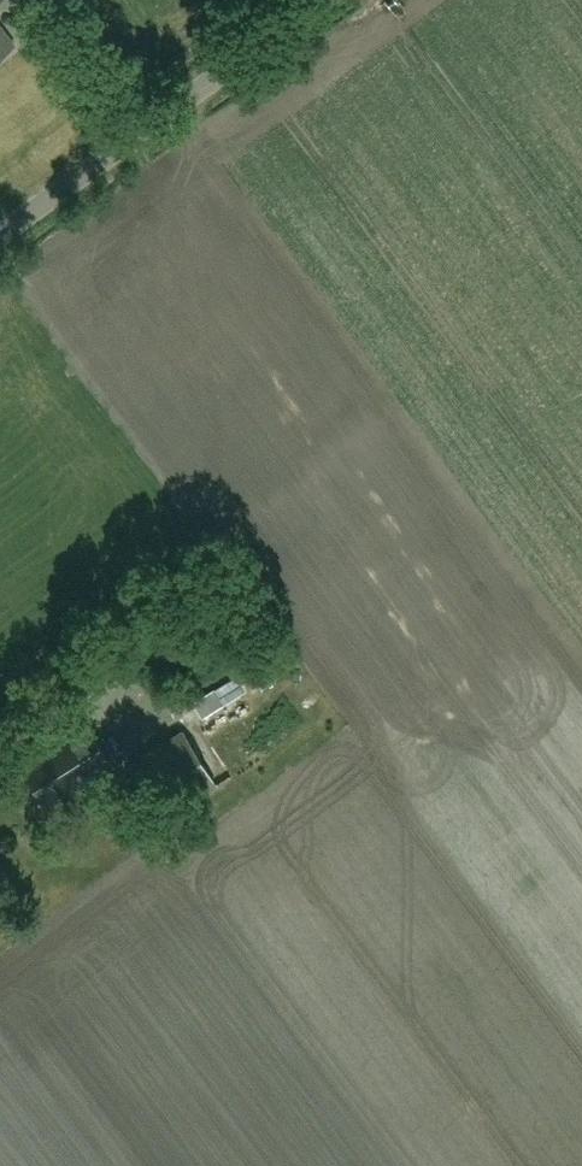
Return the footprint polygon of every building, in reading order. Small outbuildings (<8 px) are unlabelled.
[(13,45),(0,27),(0,54),(13,45)] [(45,803),(77,783),(106,764),(81,726),(51,745),(48,739),(17,759),(45,803)] [(215,784),(182,731),(131,763),(148,789),(174,773),(191,799),(215,784)]
